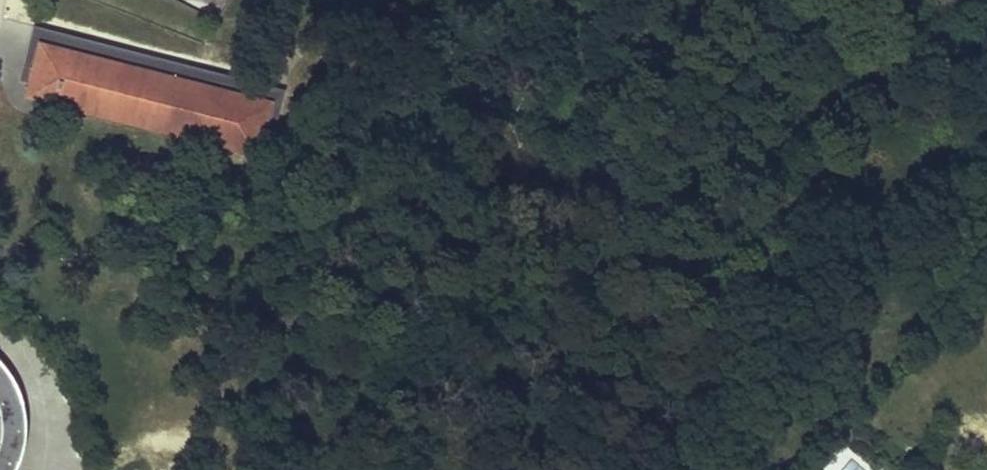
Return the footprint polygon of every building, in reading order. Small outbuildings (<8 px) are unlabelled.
[(285,88),(35,22),(21,79),(30,82),(26,95),(260,157),(262,142),(273,144),(285,88)] [(18,463),(24,440),(26,416),(21,394),(10,374),(0,361),(0,418),(1,431),(0,437),(0,469),(14,469),(18,463)]
